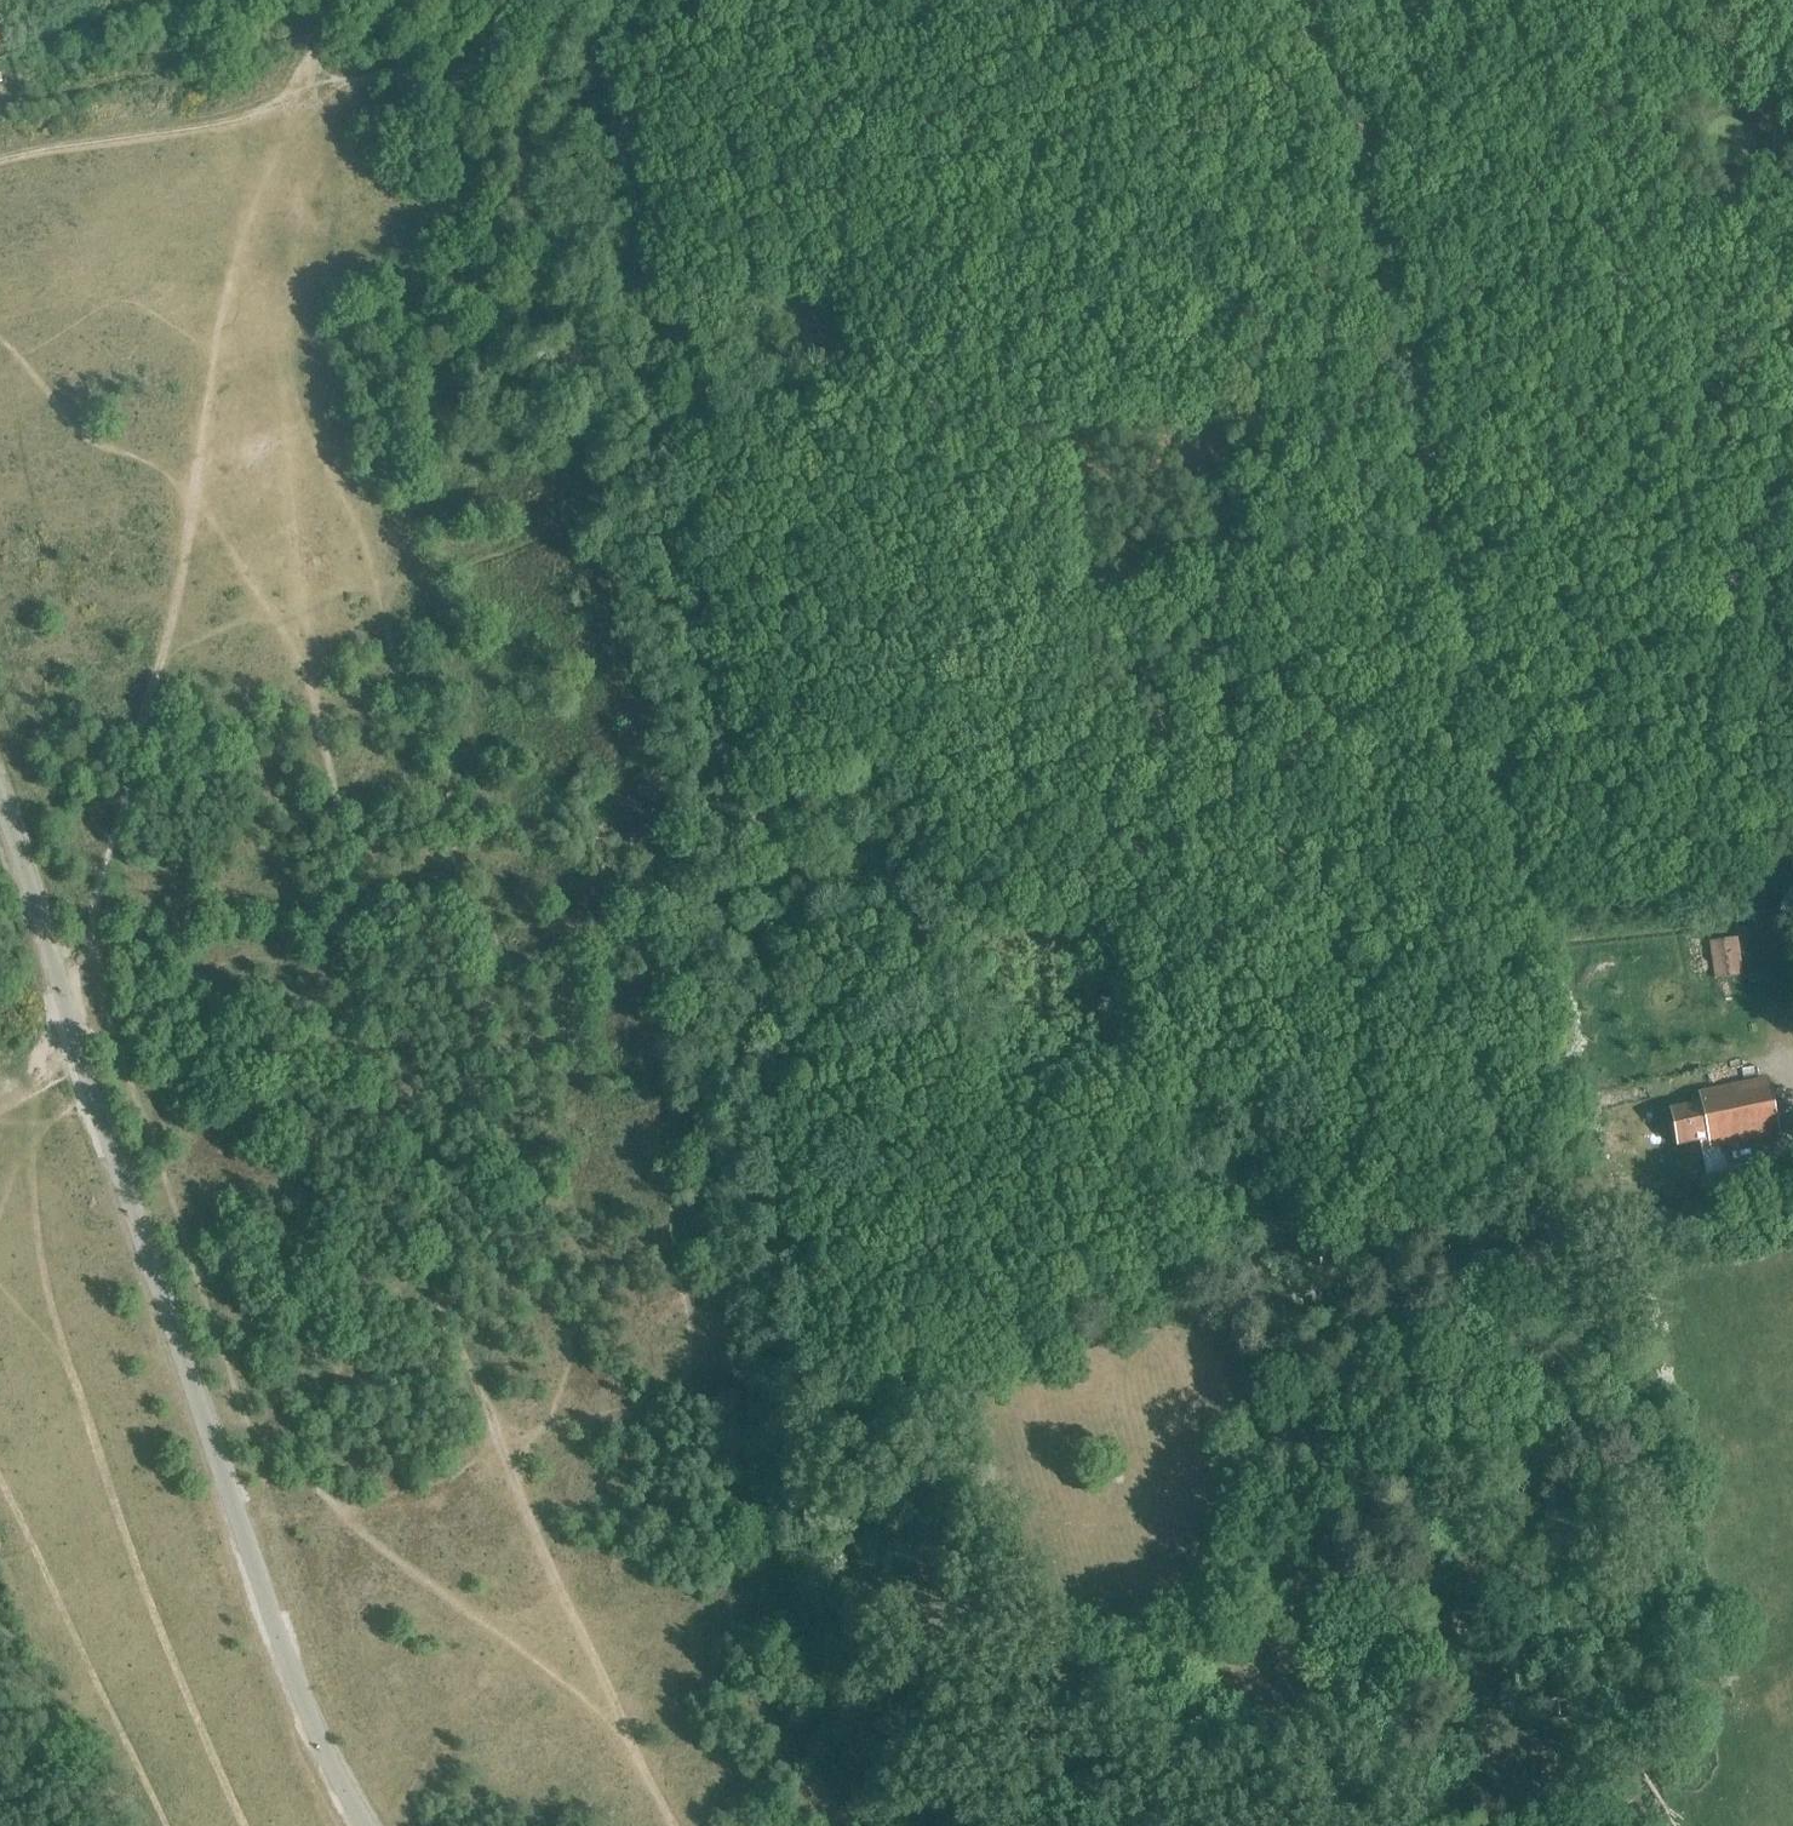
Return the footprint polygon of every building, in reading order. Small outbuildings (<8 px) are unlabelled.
[(1706,942),(1711,979),(1740,975),(1735,938),(1706,942)] [(1719,1158),(1717,1148),(1778,1136),(1766,1080),(1699,1094),(1701,1104),(1670,1111),(1678,1147),(1700,1143),(1706,1175),(1725,1171),(1722,1157),(1719,1158)]
